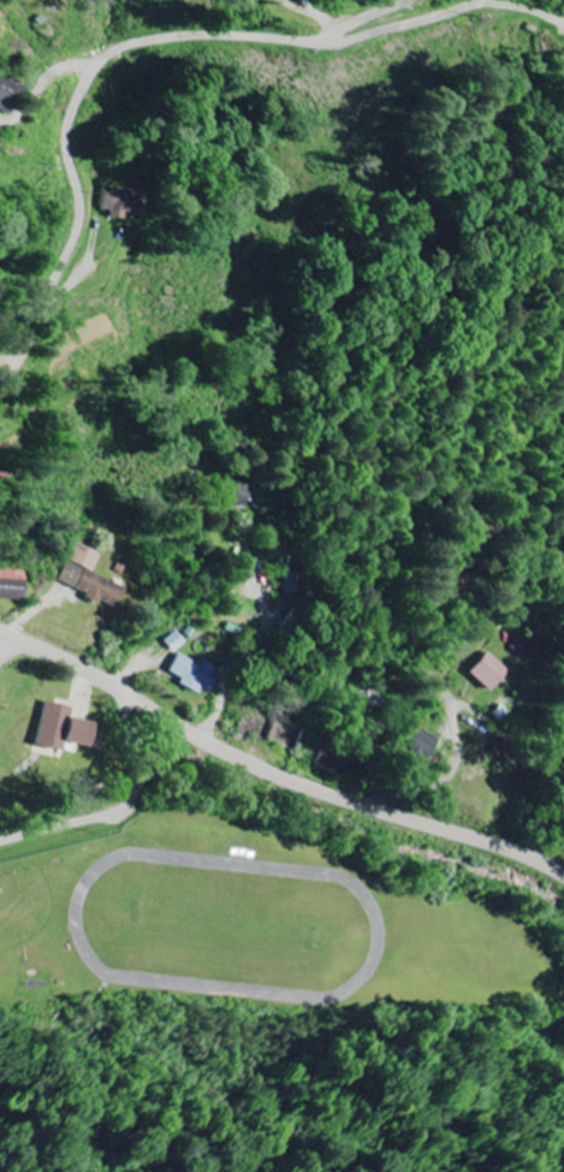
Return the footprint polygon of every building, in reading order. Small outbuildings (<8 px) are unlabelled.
[(19,88),(0,79),(0,113),(5,115),(19,88)] [(100,211),(108,211),(107,218),(122,219),(122,214),(134,214),(136,191),(101,189),(100,211)] [(242,511),(251,486),(227,477),(218,502),(242,511)] [(125,590),(92,574),(101,555),(77,544),(58,582),(85,595),(82,601),(95,607),(98,602),(115,610),(125,590)] [(25,573),(0,572),(0,600),(25,601),(25,573)] [(170,654),(184,645),(175,633),(162,642),(170,654)] [(507,672),(487,652),(466,673),(487,692),(507,672)] [(199,662),(196,667),(175,654),(165,672),(177,679),(175,683),(201,698),(216,672),(199,662)] [(68,708),(39,703),(30,747),(56,752),(58,743),(83,748),(88,724),(65,720),(68,708)] [(400,746),(427,759),(437,738),(410,725),(400,746)] [(311,766),(338,780),(347,761),(320,747),(311,766)]
